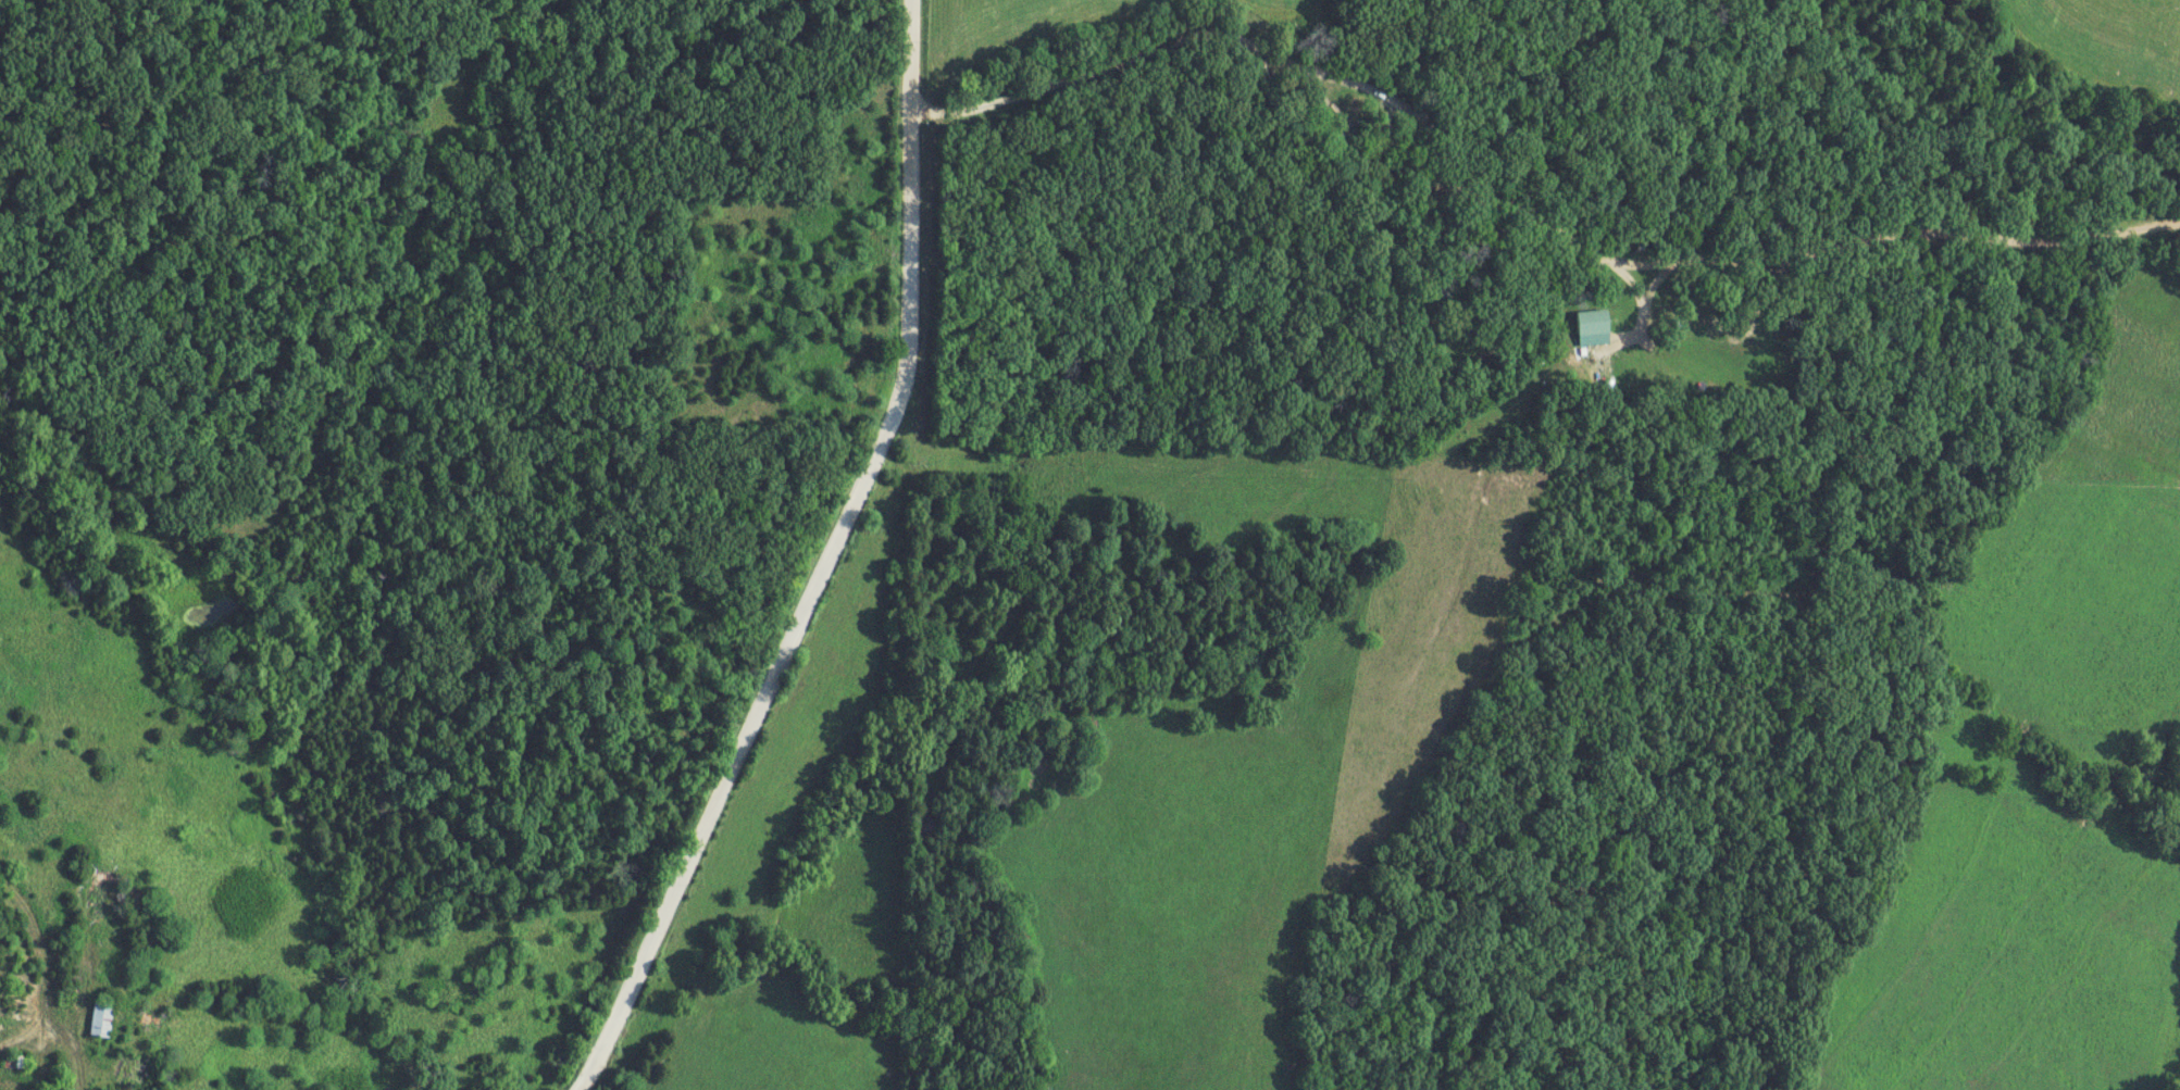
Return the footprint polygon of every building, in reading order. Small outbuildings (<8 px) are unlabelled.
[(1609,346),(1609,311),(1578,311),(1578,346),(1609,346)] [(114,1002),(94,1000),(90,1037),(110,1038),(114,1002)] [(160,1028),(164,1019),(147,1013),(143,1022),(160,1028)] [(27,1056),(4,1056),(4,1069),(27,1069),(27,1056)]
